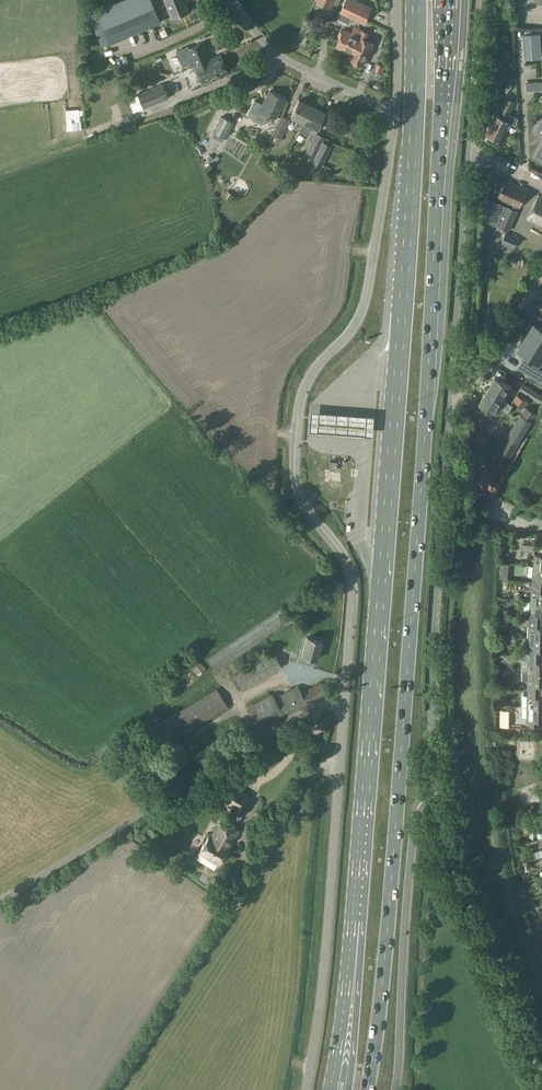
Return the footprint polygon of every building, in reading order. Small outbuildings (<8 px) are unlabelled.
[(96,11),(109,42),(160,20),(151,0),(121,0),(96,11)] [(172,16),(173,16),(175,19),(182,16),(181,13),(189,10),(185,0),(166,0),(172,16)] [(357,0),(346,0),(341,12),(364,23),(372,7),(357,0)] [(337,45),(351,52),(358,36),(361,29),(355,26),(352,33),(345,29),(344,30),(341,29),(338,35),(341,37),(337,45)] [(367,32),(361,29),(358,36),(351,52),(353,53),(350,58),(364,65),(369,55),(370,56),(373,50),(372,49),(374,43),(364,38),(367,32)] [(540,50),(539,34),(524,35),(525,57),(534,57),(535,58),(540,57),(541,56),(541,51),(540,50)] [(194,64),(195,64),(207,58),(204,52),(207,51),(203,42),(188,48),(187,45),(176,50),(182,66),(190,63),(191,65),(194,64)] [(218,54),(207,58),(195,64),(194,64),(203,86),(213,81),(212,78),(228,71),(220,53),(218,54)] [(538,81),(526,82),(527,90),(538,90),(538,81)] [(138,94),(144,107),(169,97),(163,83),(138,94)] [(276,117),(285,97),(270,90),(263,104),(255,99),(247,115),(264,123),(269,113),(276,117)] [(505,112),(502,117),(497,115),(488,134),(490,135),(490,136),(493,137),(494,137),(501,140),(510,122),(515,124),(519,118),(510,114),(516,101),(507,97),(501,110),(505,112)] [(294,127),(299,130),(311,106),(299,99),(291,115),(298,118),(294,127)] [(319,129),(326,113),(311,106),(299,130),(307,134),(311,125),(319,129)] [(66,115),(67,130),(82,130),(81,115),(66,115)] [(287,117),(283,115),(273,134),(280,138),(289,119),(287,117)] [(222,116),(214,131),(226,138),(234,122),(222,116)] [(316,132),(303,158),(321,166),(331,146),(322,142),(325,137),(316,132)] [(534,157),(541,161),(541,141),(534,157)] [(292,176),(295,171),(287,167),(284,172),(292,176)] [(506,179),(498,197),(519,207),(527,189),(506,179)] [(224,196),(230,200),(233,195),(227,191),(224,196)] [(540,195),(529,218),(541,225),(541,196),(540,195)] [(497,225),(508,230),(517,210),(506,206),(497,225)] [(514,248),(519,238),(519,237),(507,232),(502,242),(514,248)] [(483,325),(491,328),(493,321),(485,318),(483,325)] [(525,335),(541,346),(541,328),(535,323),(533,326),(531,325),(525,335)] [(519,346),(520,347),(519,349),(532,358),(524,371),(541,381),(541,380),(541,370),(538,368),(541,361),(541,346),(525,335),(519,346)] [(488,389),(506,400),(509,396),(507,394),(512,386),(496,376),(488,389)] [(541,400),(541,395),(524,384),(520,389),(541,402),(541,400)] [(513,404),(506,400),(488,389),(480,403),(496,412),(500,405),(509,410),(513,404)] [(529,398),(523,395),(522,397),(518,394),(514,400),(524,407),(528,400),(529,398)] [(519,442),(532,421),(534,423),(534,421),(536,422),(539,416),(538,415),(529,409),(525,416),(522,415),(509,436),(519,442)] [(351,414),(310,411),(309,432),(349,435),(372,436),(374,416),(351,414)] [(488,490),(495,494),(501,484),(493,480),(488,490)] [(534,565),(541,566),(541,554),(535,554),(534,565)] [(534,565),(533,577),(532,583),(535,583),(541,584),(541,566),(534,565)] [(541,601),(541,584),(535,583),(532,583),(532,588),(531,588),(530,600),(531,601),(541,601)] [(531,601),(530,600),(529,618),(532,619),(541,619),(541,601),(531,601)] [(532,619),(529,618),(528,637),(529,637),(541,637),(541,619),(532,619)] [(310,657),(317,659),(322,641),(307,637),(302,655),(301,658),(309,660),(310,657)] [(531,654),(541,654),(541,637),(529,637),(528,637),(528,648),(525,648),(525,654),(531,654)] [(242,688),(282,666),(275,653),(234,675),(242,688)] [(531,654),(525,654),(524,660),(528,660),(528,672),(541,672),(541,654),(531,654)] [(207,668),(197,657),(188,665),(198,676),(207,668)] [(541,689),(541,672),(528,672),(523,672),(523,680),(528,680),(528,683),(531,683),(530,689),(541,689)] [(307,703),(308,702),(326,693),(321,682),(301,692),(298,686),(275,698),(273,693),(251,705),(261,725),(306,701),(307,703)] [(163,746),(228,706),(217,689),(152,728),(163,746)] [(530,689),(524,689),(524,695),(528,695),(527,706),(541,707),(541,689),(530,689)] [(541,725),(541,707),(527,706),(527,718),(530,718),(530,724),(541,725)] [(220,797),(239,809),(248,795),(230,783),(220,797)] [(536,817),(538,823),(533,825),(538,839),(541,838),(541,814),(536,817)] [(200,852),(196,858),(214,869),(218,863),(237,833),(220,823),(213,835),(211,834),(199,852),(200,852)]
